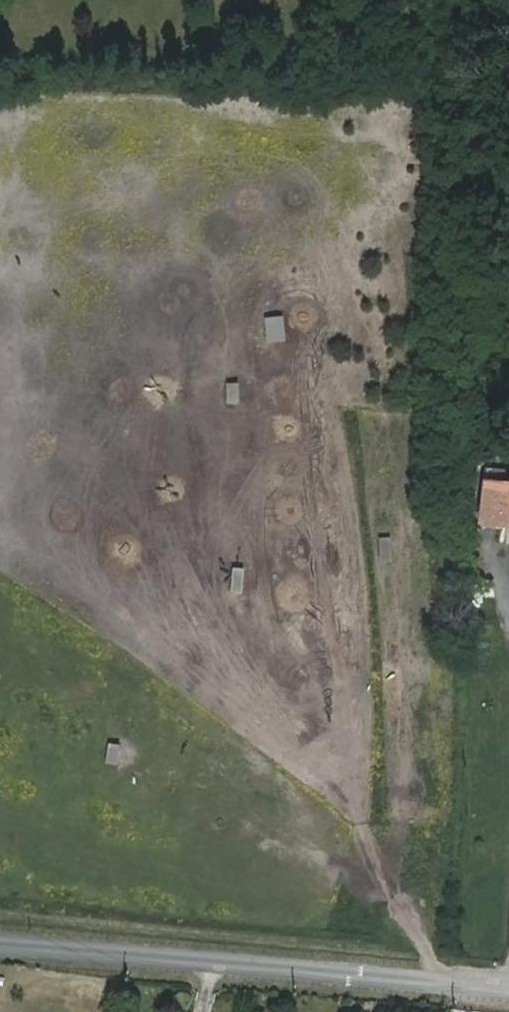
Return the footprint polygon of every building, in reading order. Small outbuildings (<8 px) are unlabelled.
[(479,453),(476,475),(483,476),(486,454),(479,453)] [(503,483),(504,474),(489,472),(481,521),(508,525),(508,484),(503,483)]
